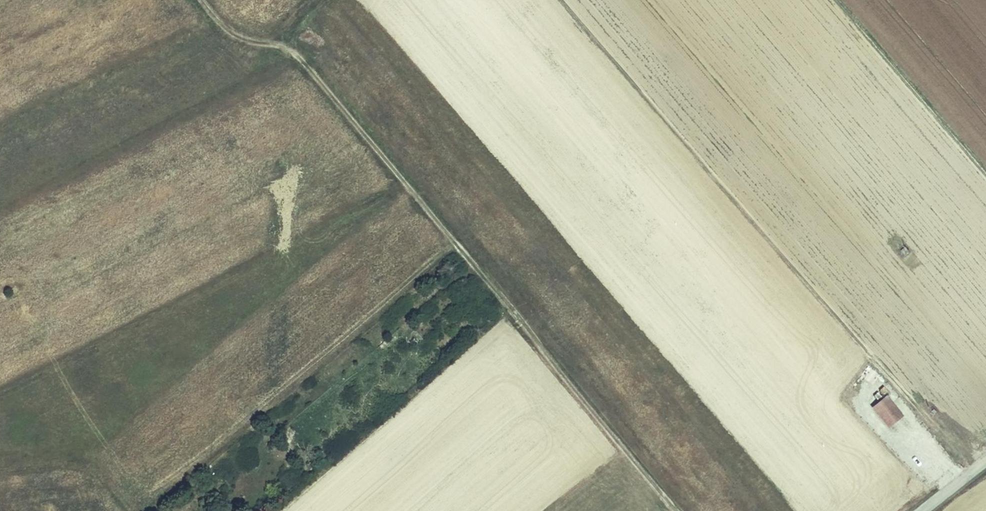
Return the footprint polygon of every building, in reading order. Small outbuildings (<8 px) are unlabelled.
[(889,401),(876,412),(892,429),(904,419),(889,401)]
